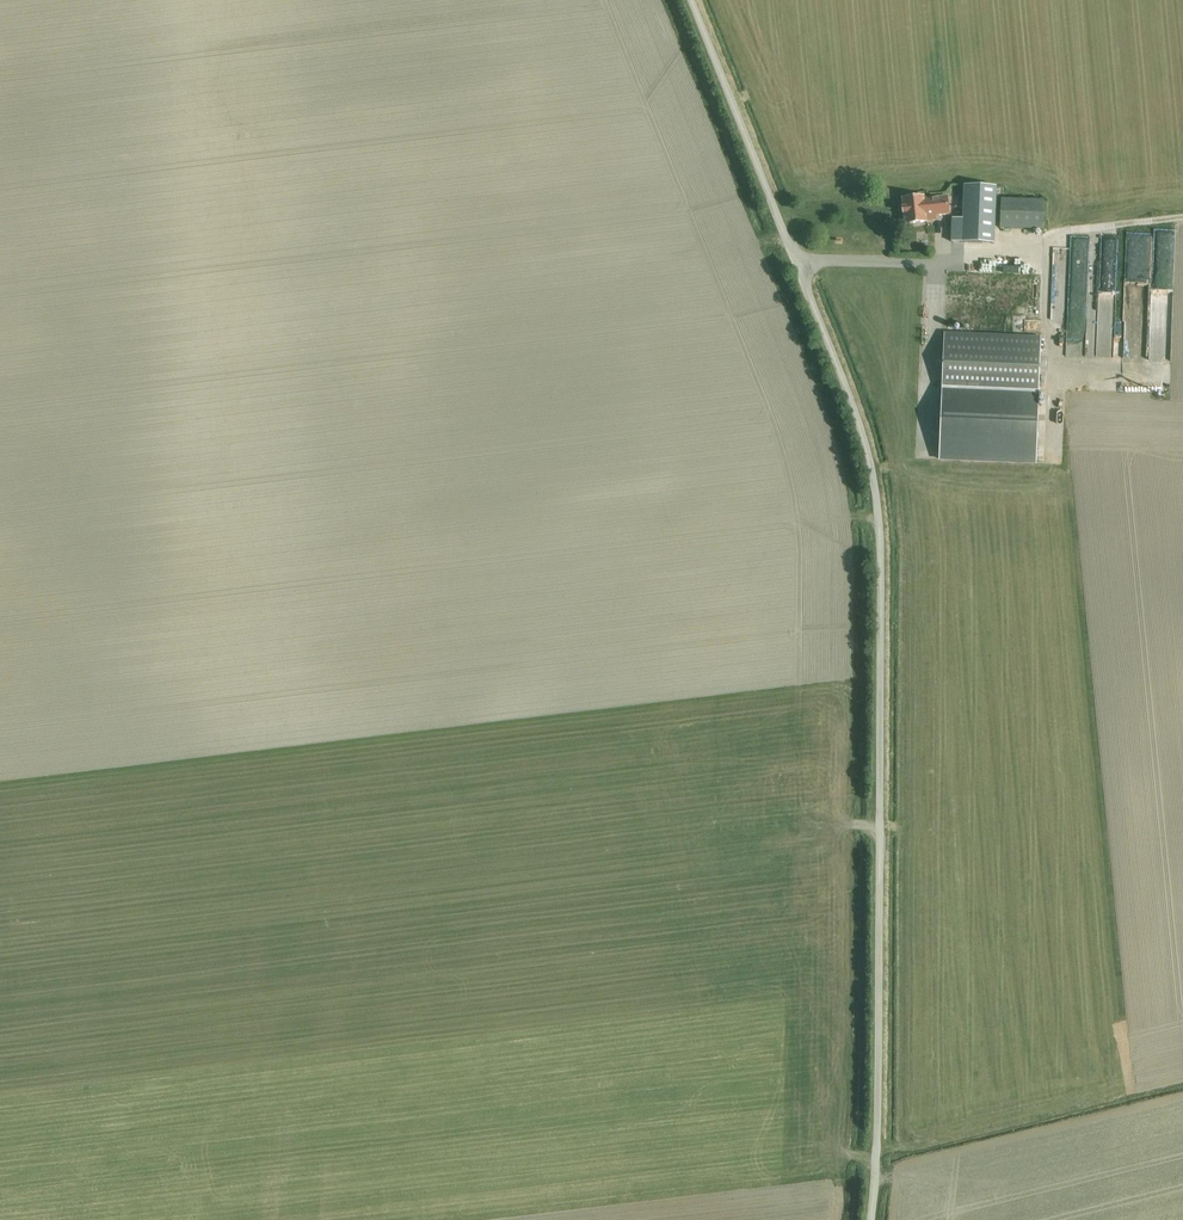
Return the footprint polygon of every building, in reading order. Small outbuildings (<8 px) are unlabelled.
[(963,218),(952,218),(951,242),(994,243),(996,186),(964,185),(963,218)] [(929,206),(942,205),(941,195),(924,197),(902,199),(905,224),(927,221),(926,210),(929,210),(929,206)] [(1000,228),(1041,229),(1042,201),(1001,199),(1000,228)] [(1155,228),(1131,227),(1129,268),(1150,269),(1151,242),(1155,242),(1155,228)] [(1056,267),(1072,267),(1073,242),(1057,242),(1056,267)] [(1111,295),(1104,295),(1101,349),(1114,350),(1114,344),(1125,345),(1126,327),(1117,327),(1119,299),(1111,299),(1111,295)] [(940,460),(1037,463),(1040,337),(945,332),(940,460)] [(1085,334),(1069,334),(1068,349),(1085,350),(1085,334)]
